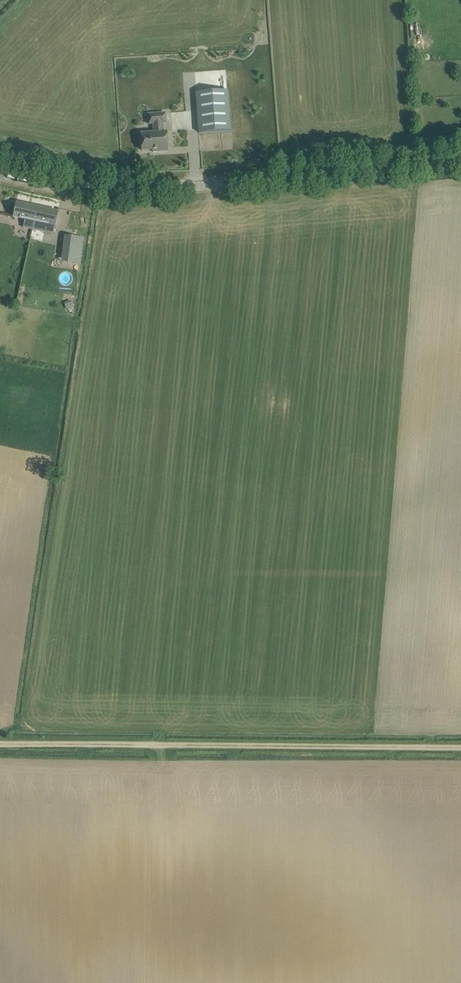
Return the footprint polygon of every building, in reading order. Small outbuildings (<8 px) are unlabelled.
[(227,90),(196,92),(199,133),(230,131),(227,90)] [(168,151),(167,141),(167,131),(163,131),(163,123),(166,123),(165,113),(148,114),(149,124),(153,124),(154,132),(140,133),(142,150),(158,149),(158,151),(168,151)] [(58,212),(17,202),(13,216),(25,219),(24,227),(53,233),(58,212)] [(83,238),(65,236),(64,248),(82,250),(83,238)]
